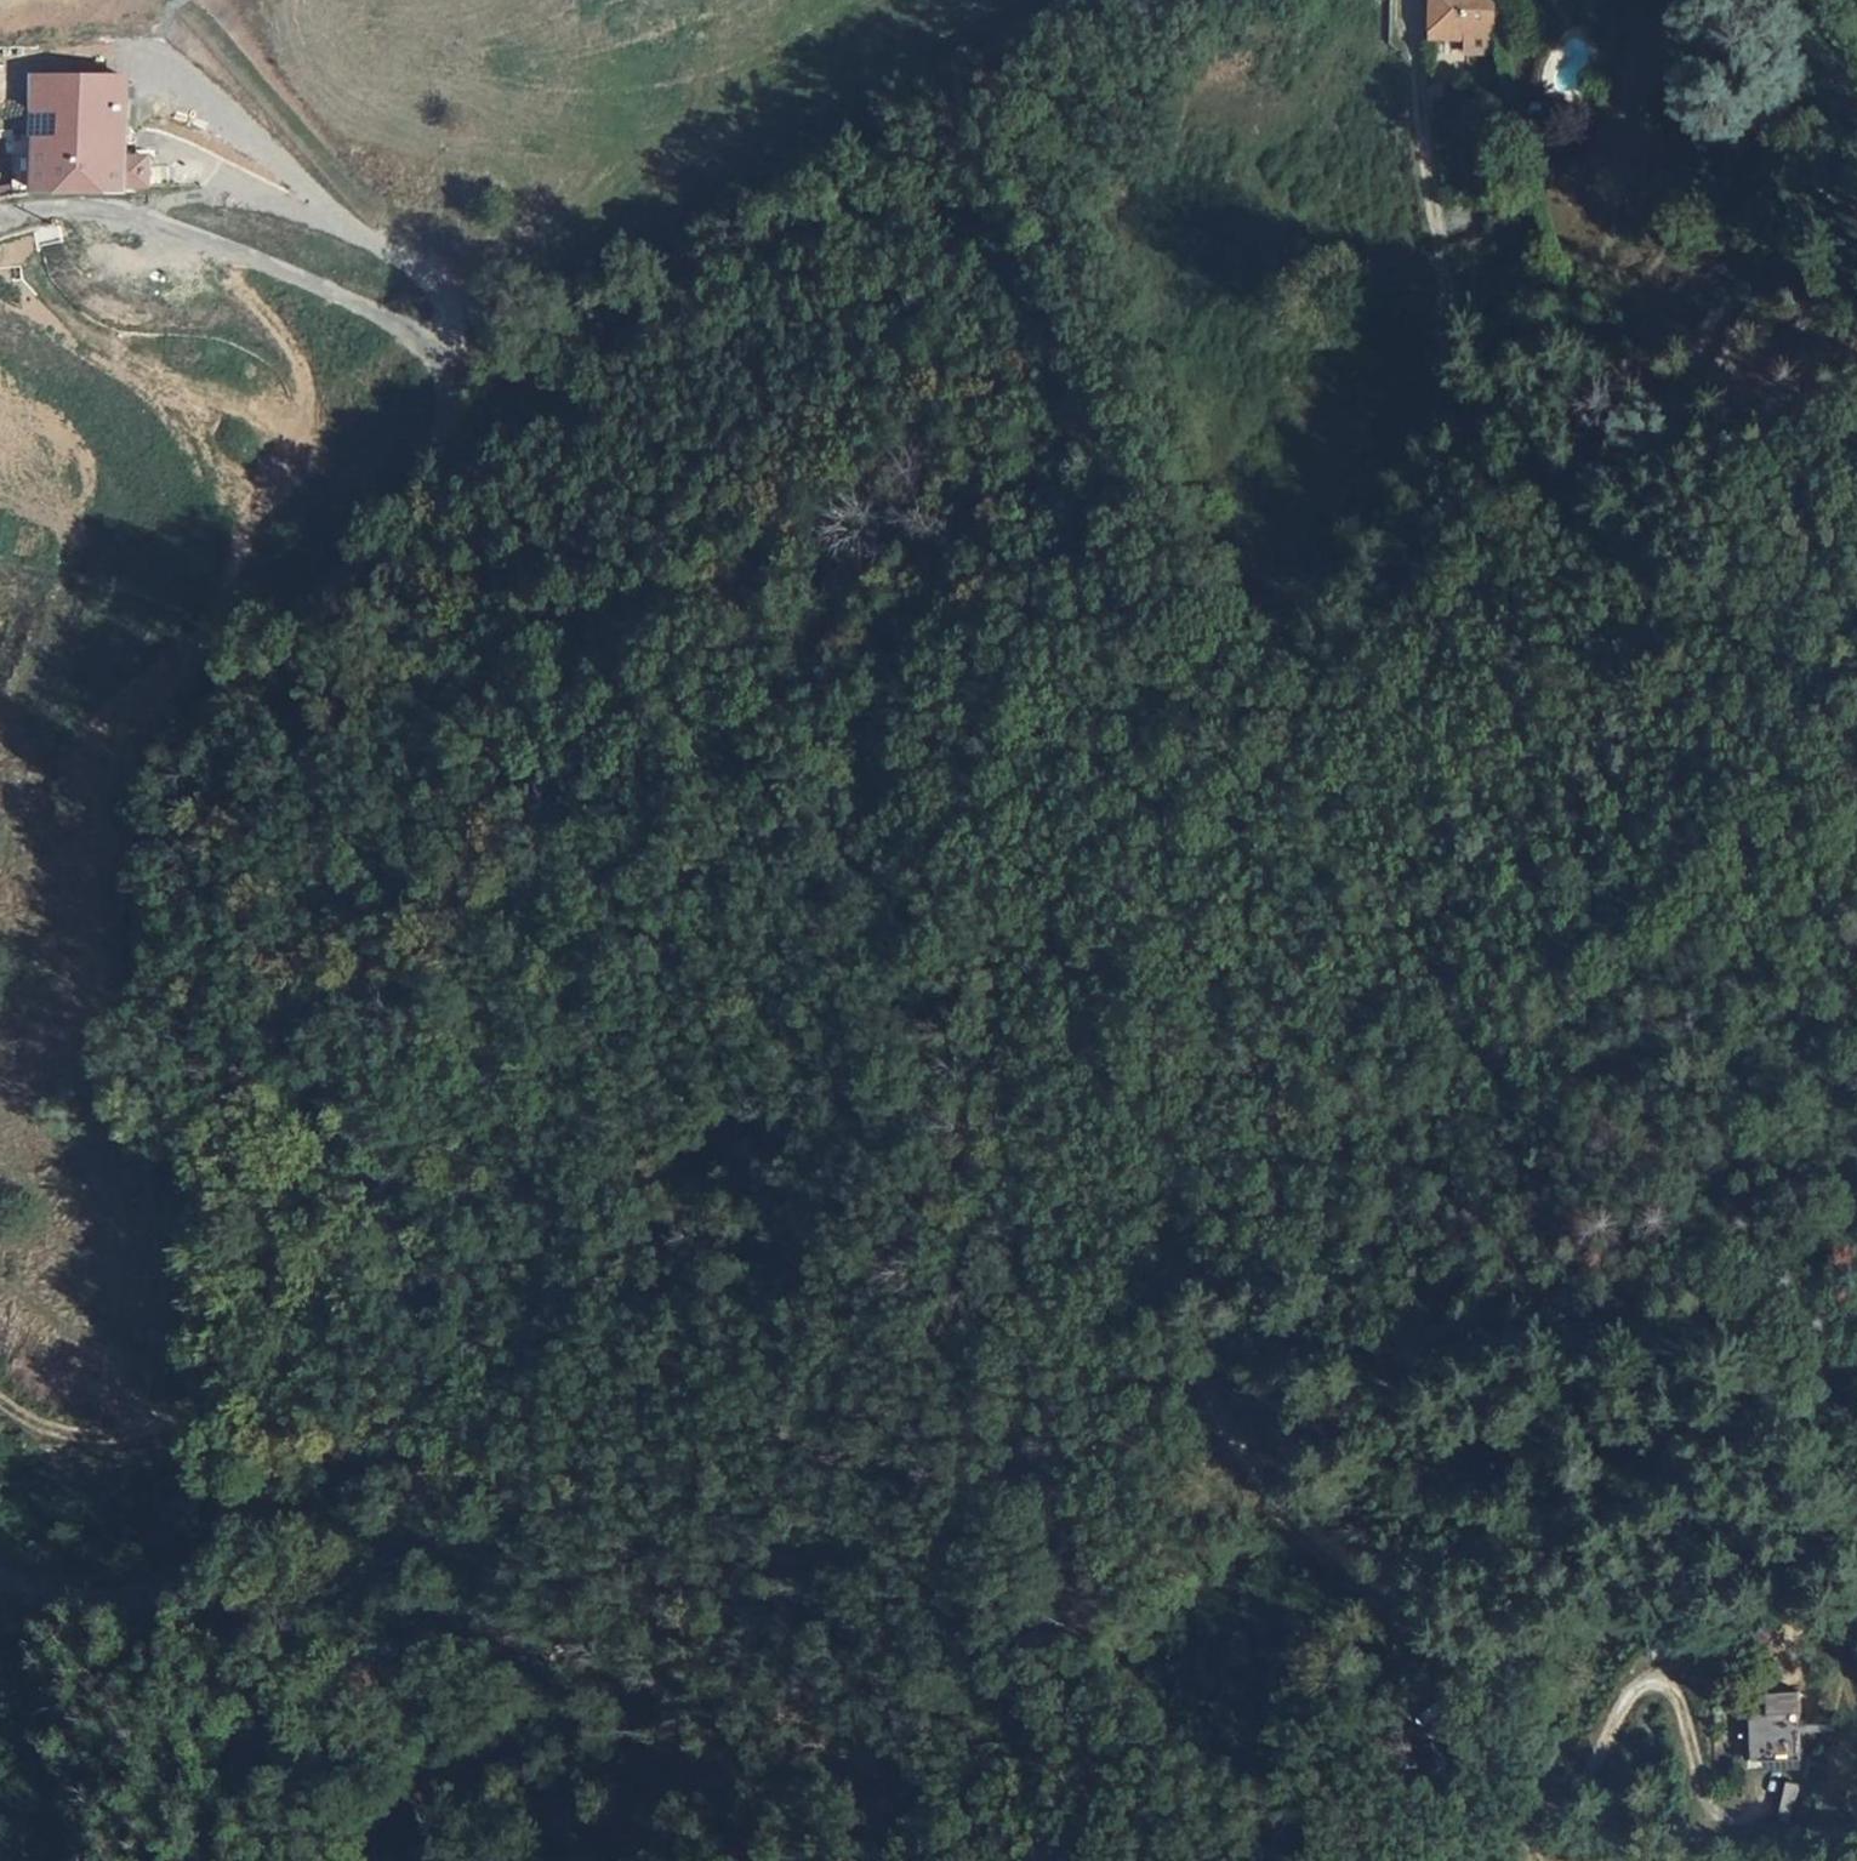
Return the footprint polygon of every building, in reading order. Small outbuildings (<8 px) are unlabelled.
[(1494,30),(1491,0),(1433,0),(1433,30),(1494,30)] [(36,77),(42,192),(131,192),(134,193),(134,185),(152,185),(150,156),(129,153),(125,77),(36,77)] [(1798,1759),(1799,1693),(1769,1693),(1769,1715),(1748,1715),(1748,1759),(1798,1759)]
